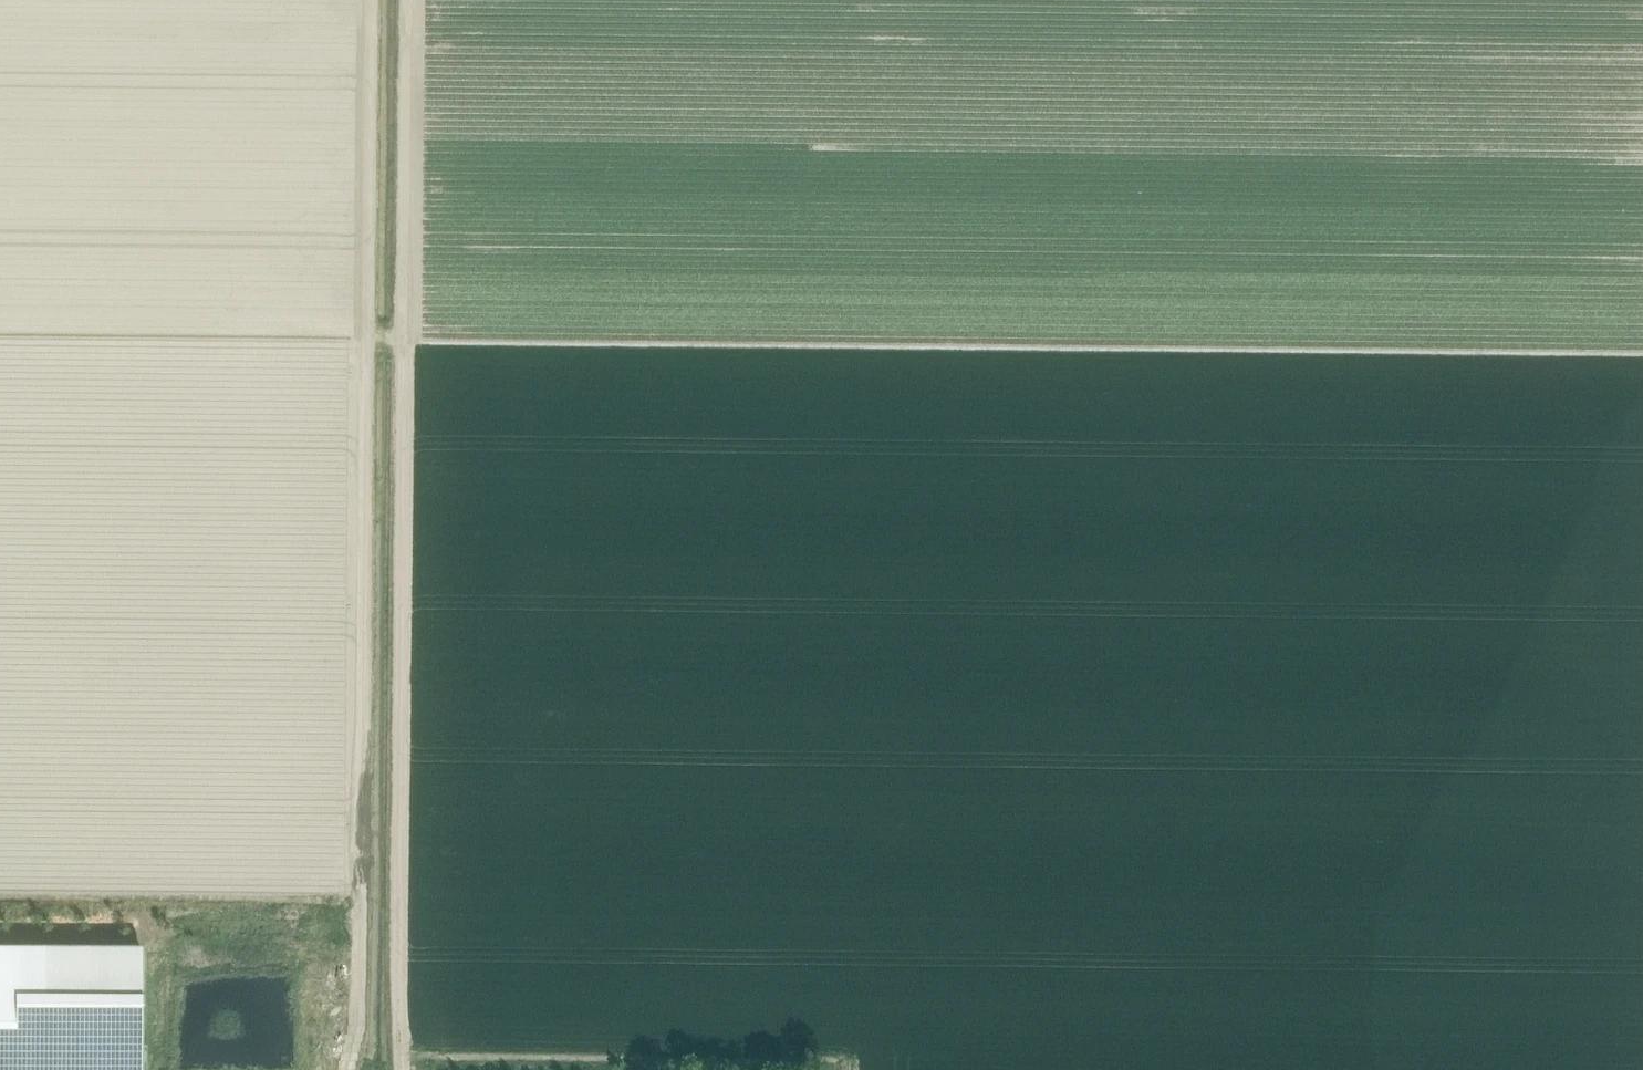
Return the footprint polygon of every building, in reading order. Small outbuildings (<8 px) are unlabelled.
[(144,956),(0,954),(0,1069),(143,1069),(144,956)]
